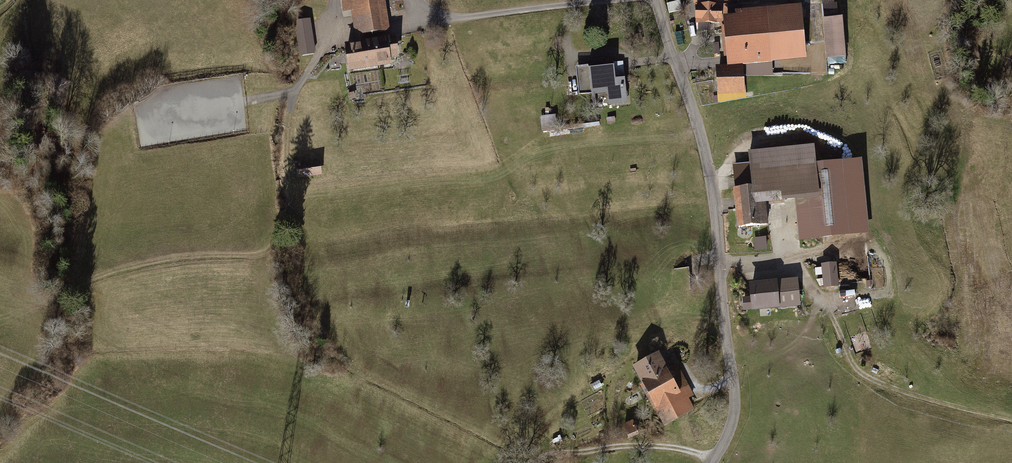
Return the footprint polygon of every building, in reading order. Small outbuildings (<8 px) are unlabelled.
[(347,77),(389,70),(389,65),(399,63),(395,42),(391,43),(384,0),(344,0),(341,7),(343,19),(350,18),(355,49),(343,51),(347,77)] [(709,30),(708,0),(698,0),(692,0),(693,30),(698,30),(698,35),(710,35),(709,30)] [(709,30),(721,29),(721,22),(734,22),(734,16),(740,16),(739,9),(733,9),(732,0),(708,0),(709,30)] [(677,4),(668,6),(670,14),(679,12),(677,4)] [(721,29),(725,70),(741,69),(805,63),(802,32),(807,32),(806,26),(802,26),(800,10),(740,16),(734,16),(734,22),(721,22),(721,29)] [(823,24),(821,25),(824,64),(845,62),(841,23),(838,23),(837,15),(822,17),(823,24)] [(298,61),(314,59),(311,34),(313,34),(312,23),(296,25),(298,36),(295,37),(298,61)] [(590,96),(591,103),(607,101),(608,110),(630,107),(627,79),(624,79),(622,66),(604,69),(603,64),(591,65),(591,70),(576,72),(578,97),(590,96)] [(725,70),(713,72),(716,99),(744,97),(741,69),(725,70)] [(557,118),(541,119),(543,137),(558,135),(557,118)] [(811,153),(746,158),(747,168),(732,170),(734,194),(731,195),(734,233),(766,231),(765,211),(755,212),(754,202),(777,200),(778,209),(794,207),(797,246),(867,240),(860,167),(812,171),(811,153)] [(320,165),(294,168),(296,182),(321,180),(320,165)] [(767,241),(754,242),(755,255),(768,254),(767,241)] [(823,286),(839,286),(839,262),(823,262),(823,286)] [(799,277),(750,282),(751,295),(743,296),(745,311),(802,305),(799,277)] [(630,373),(663,431),(694,413),(688,403),(695,399),(678,368),(667,374),(658,357),(630,373)] [(591,388),(595,394),(603,390),(599,384),(591,388)] [(694,446),(703,443),(696,422),(687,425),(694,446)] [(634,425),(623,430),(629,444),(639,439),(634,425)] [(682,438),(670,438),(669,446),(681,446),(682,438)]
